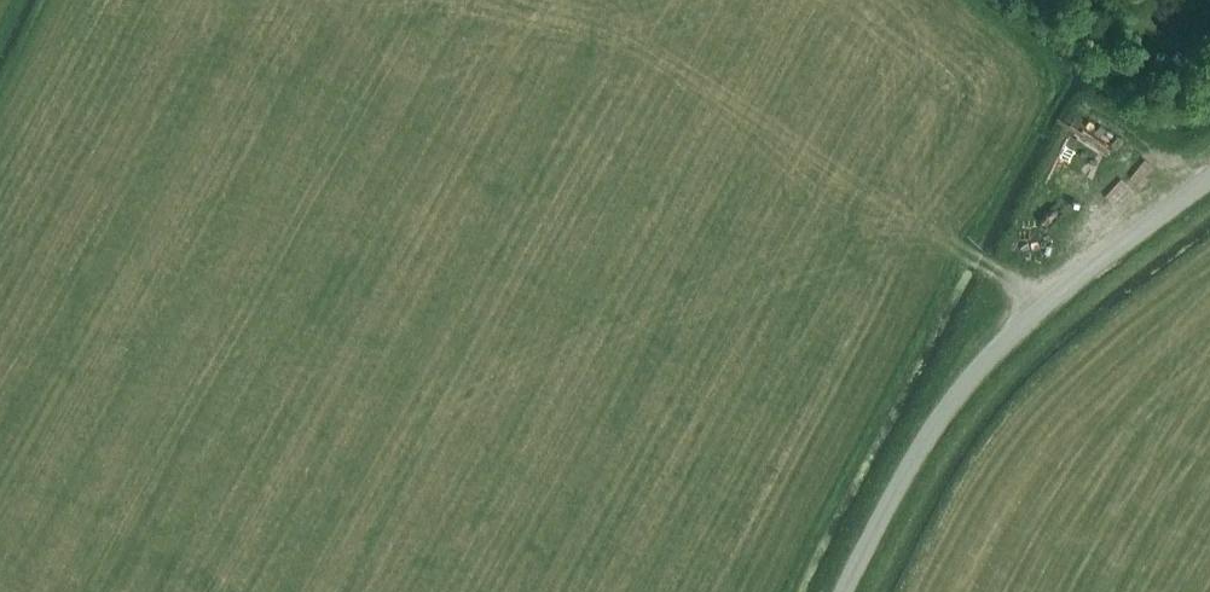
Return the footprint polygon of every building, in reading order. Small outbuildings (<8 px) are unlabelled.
[(1120,196),(1134,169),(1096,149),(1082,176),(1120,196)]
